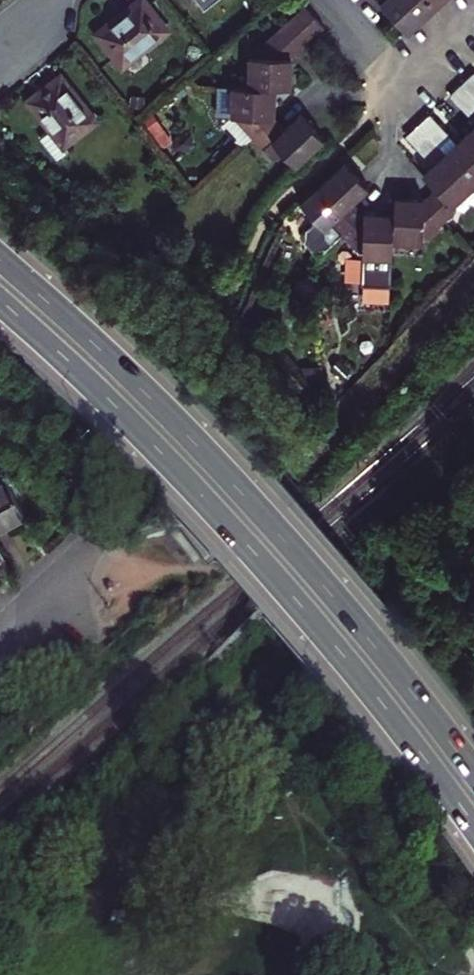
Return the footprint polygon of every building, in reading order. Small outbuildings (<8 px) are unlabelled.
[(431,15),(416,0),(369,0),(368,0),(404,39),(413,32),(431,15)] [(431,15),(441,6),(447,0),(416,0),(431,15)] [(89,36),(113,71),(160,40),(136,4),(113,19),(89,36)] [(300,13),(278,34),(288,44),(310,24),(300,13)] [(310,24),(288,44),(297,54),(319,34),(310,24)] [(272,96),(286,96),(287,70),(288,63),(297,54),(288,44),(278,34),(249,62),(248,95),(272,96)] [(40,92),(19,108),(52,151),(86,125),(53,82),(40,92)] [(461,91),(473,105),(473,87),(470,83),(461,91)] [(461,91),(448,103),(473,130),(473,105),(461,91)] [(248,95),(218,94),(217,125),(235,125),(234,132),(257,158),(282,135),(270,123),(271,112),(272,96),(248,95)] [(295,123),(282,135),(257,158),(267,168),(274,161),(289,178),(319,149),(308,137),(295,123)] [(426,124),(416,134),(437,155),(446,146),(426,124)] [(470,136),(465,140),(473,149),(473,132),(470,136)] [(416,134),(403,145),(424,168),(437,155),(416,134)] [(465,140),(456,149),(443,162),(473,193),(473,192),(473,149),(465,140)] [(437,155),(424,168),(430,174),(443,162),(437,155)] [(425,179),(420,183),(433,196),(450,214),(473,193),(443,162),(430,174),(425,179)] [(341,170),(294,214),(308,229),(302,234),(302,246),(316,262),(338,241),(328,229),(350,208),(364,195),(353,184),(351,181),(341,170)] [(412,207),(391,206),(390,223),(390,248),(419,249),(453,217),(450,214),(433,196),(422,207),(412,207)] [(363,222),(350,208),(328,229),(338,241),(359,263),(358,293),(388,294),(390,248),(390,223),(375,222),(363,222)] [(4,523),(22,513),(3,479),(0,480),(0,525),(4,523)]
